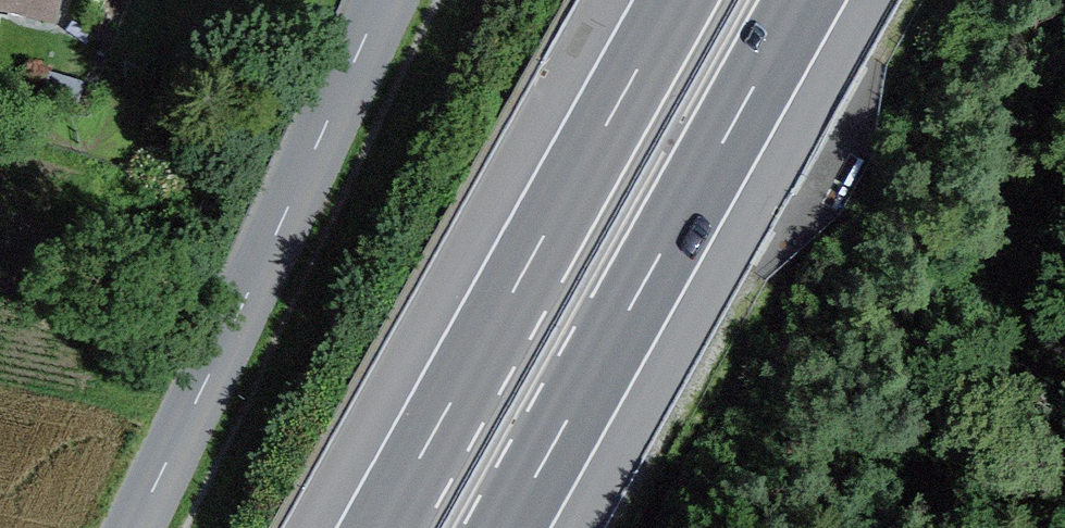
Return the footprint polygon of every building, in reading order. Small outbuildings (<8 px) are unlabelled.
[(58,25),(63,0),(0,0),(0,12),(58,25)]
